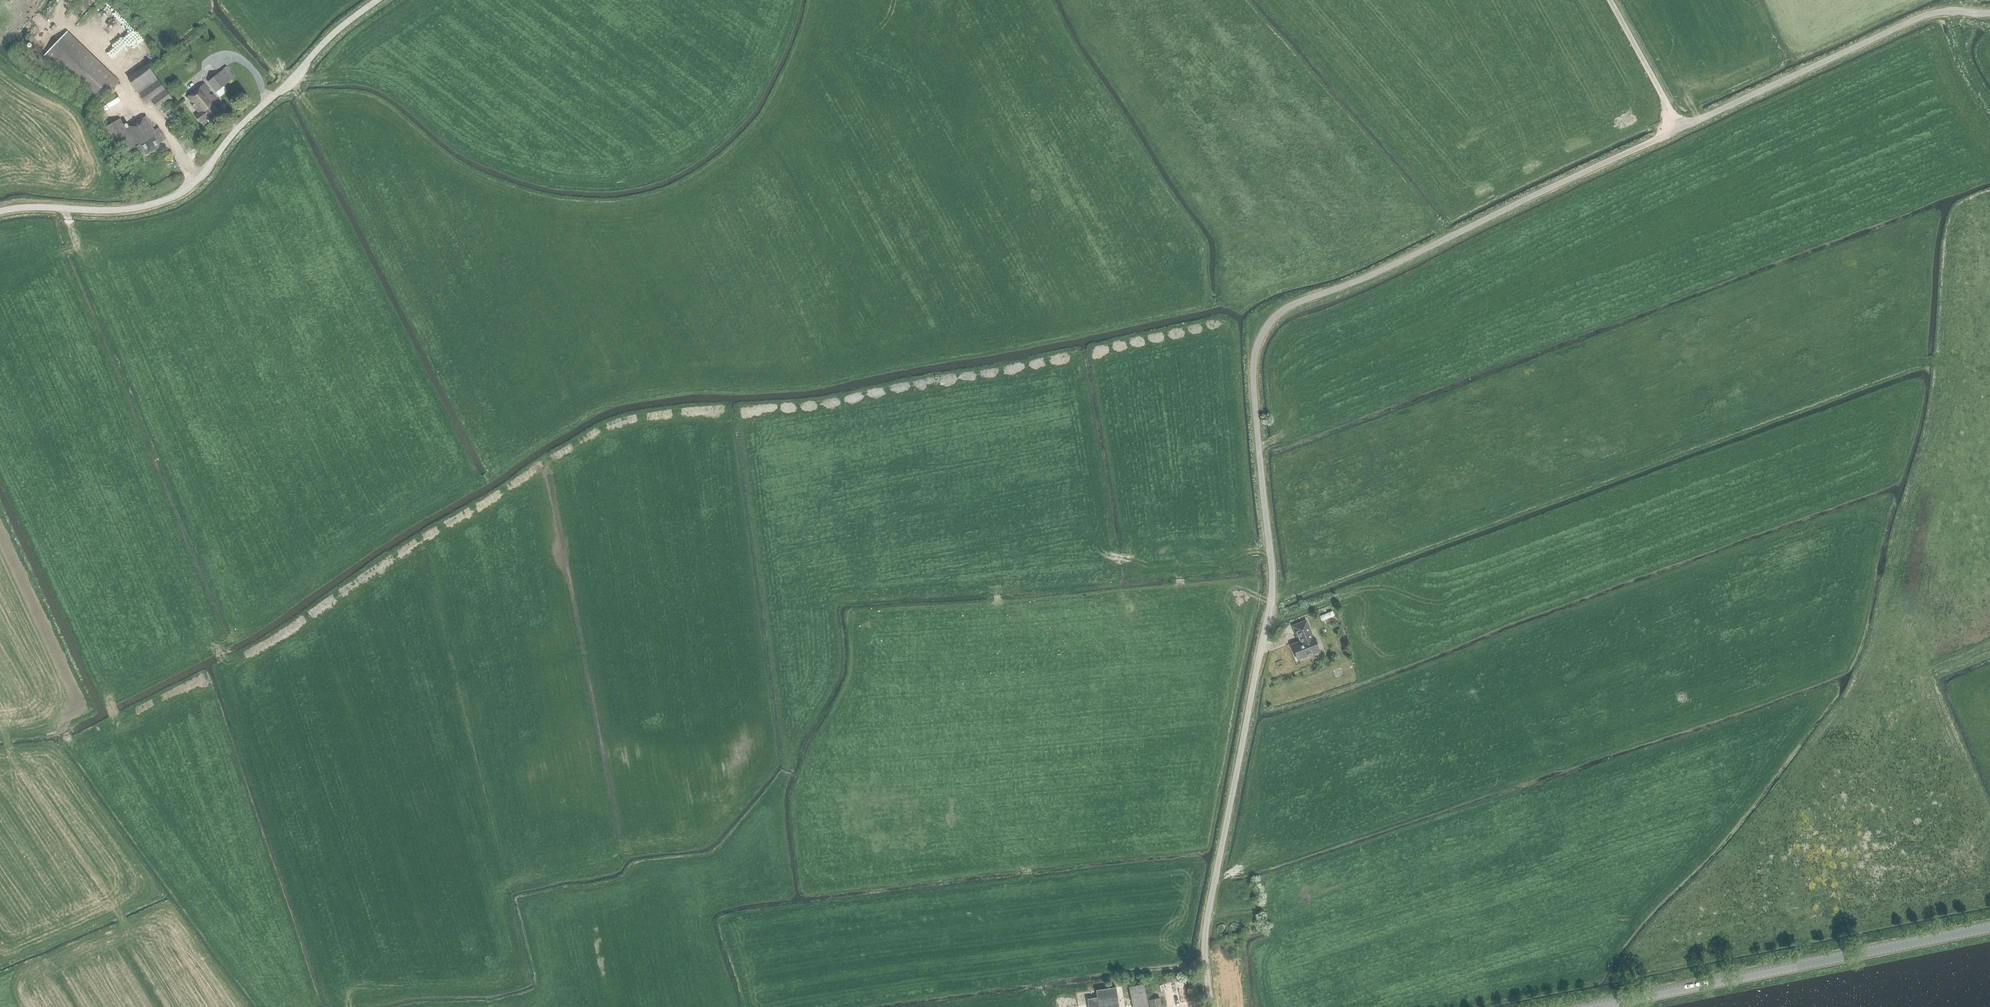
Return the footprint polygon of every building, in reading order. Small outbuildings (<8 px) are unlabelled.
[(96,105),(119,82),(67,32),(44,56),(96,105)] [(207,82),(216,92),(234,77),(226,66),(207,82)] [(146,103),(150,100),(158,110),(172,100),(165,90),(153,74),(134,88),(146,103)] [(210,122),(221,113),(214,104),(218,101),(212,94),(210,95),(207,92),(209,91),(204,83),(186,97),(192,105),(191,106),(198,114),(195,117),(200,123),(201,122),(202,123),(205,120),(204,119),(207,117),(210,122)] [(147,155),(160,147),(158,143),(165,139),(158,127),(154,130),(145,116),(125,128),(119,119),(103,129),(120,156),(135,147),(139,155),(145,152),(147,155)] [(1334,615),(1332,611),(1319,616),(1321,621),(1334,615)] [(1297,658),(1318,650),(1312,635),(1311,635),(1305,619),(1292,624),(1298,640),(1291,643),(1297,658)] [(1143,981),(1128,985),(1133,1006),(1148,1006),(1143,981)] [(1152,1006),(1164,1006),(1164,998),(1151,998),(1152,1006)]
